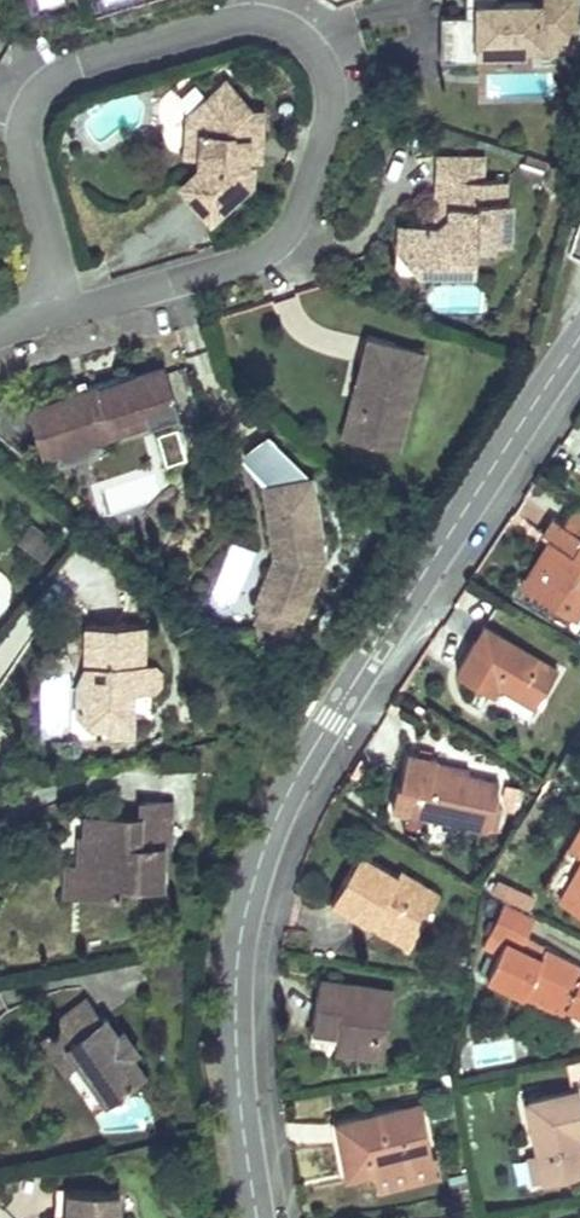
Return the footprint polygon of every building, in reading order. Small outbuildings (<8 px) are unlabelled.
[(470,18),(435,19),(435,64),(520,63),(520,56),(539,56),(539,52),(579,52),(579,0),(533,0),(533,7),(470,7),(470,18)] [(179,181),(209,216),(249,181),(251,165),(245,164),(246,154),(247,136),(260,137),(261,108),(249,108),(225,80),(186,112),(200,128),(198,151),(198,166),(179,181)] [(186,112),(184,150),(198,151),(200,128),(186,112)] [(246,154),(258,155),(260,137),(247,136),(246,154)] [(481,158),(439,155),(438,176),(479,178),(481,158)] [(502,200),(503,179),(479,178),(438,176),(436,203),(449,203),(448,214),(443,215),(437,221),(409,221),(408,250),(417,261),(446,263),(446,254),(474,255),(495,256),(496,240),(506,241),(509,200),(502,200)] [(409,221),(399,221),(399,255),(415,273),(473,276),(474,255),(446,254),(446,263),(417,261),(408,250),(409,221)] [(452,307),(475,308),(476,283),(453,282),(452,307)] [(340,432),(378,443),(388,409),(405,414),(422,351),(366,335),(354,379),(361,381),(356,399),(349,398),(340,432)] [(162,362),(133,371),(135,377),(164,369),(162,362)] [(133,371),(38,396),(51,443),(146,418),(144,412),(173,404),(164,369),(135,377),(133,371)] [(354,379),(349,398),(356,399),(361,381),(354,379)] [(173,404),(144,412),(146,418),(51,443),(38,396),(24,399),(37,447),(39,453),(176,416),(173,404)] [(378,443),(396,448),(405,414),(388,409),(378,443)] [(163,465),(183,461),(178,430),(157,434),(163,465)] [(299,618),(322,559),(310,475),(261,482),(271,553),(279,555),(275,565),(268,562),(253,599),(259,602),(293,615),(299,618)] [(563,523),(579,534),(579,514),(572,509),(563,523)] [(563,523),(554,517),(543,535),(549,539),(554,543),(527,586),(575,616),(579,609),(579,534),(563,523)] [(51,548),(37,536),(22,555),(36,566),(51,548)] [(521,582),(527,586),(554,543),(549,539),(521,582)] [(279,555),(271,553),(268,562),(275,565),(279,555)] [(259,602),(252,619),(286,632),(293,615),(259,602)] [(144,666),(145,627),(86,626),(85,665),(91,665),(91,670),(77,683),(76,708),(93,726),(107,726),(107,728),(112,734),(133,735),(134,693),(153,693),(161,686),(161,673),(154,666),(144,666)] [(558,672),(485,627),(456,673),(492,695),(501,680),(505,683),(503,687),(536,708),(558,672)] [(91,670),(91,665),(85,665),(77,683),(91,670)] [(468,776),(435,768),(437,760),(409,753),(401,785),(397,784),(391,807),(488,830),(494,806),(501,808),(508,810),(514,787),(468,776)] [(470,768),(437,760),(435,768),(468,776),(470,768)] [(138,829),(124,828),(124,816),(87,814),(86,834),(81,834),(79,863),(79,864),(84,864),(83,893),(120,894),(121,885),(162,887),(163,848),(170,849),(172,804),(139,802),(139,817),(138,829)] [(494,806),(488,830),(495,832),(501,808),(494,806)] [(139,817),(124,816),(124,828),(138,829),(139,817)] [(570,842),(579,849),(579,825),(570,842)] [(559,896),(579,862),(579,849),(570,842),(543,886),(559,896)] [(361,852),(331,901),(369,924),(371,921),(378,909),(384,913),(383,917),(414,936),(440,893),(401,869),(397,875),(361,852)] [(83,893),(84,864),(79,864),(79,863),(66,862),(65,892),(83,893)] [(559,896),(579,908),(579,862),(559,896)] [(496,879),(492,888),(508,897),(512,887),(496,879)] [(524,995),(529,987),(568,1007),(579,982),(579,968),(545,951),(546,949),(525,939),(535,919),(505,903),(489,934),(505,942),(496,959),(488,976),(524,995)] [(414,936),(383,917),(384,913),(378,909),(371,921),(409,945),(414,936)] [(496,959),(505,942),(489,934),(480,951),(496,959)] [(394,989),(321,978),(314,1019),(340,1024),(338,1033),(336,1047),(384,1055),(394,989)] [(568,1007),(579,1013),(579,982),(568,1007)] [(564,1015),(568,1007),(529,987),(524,995),(564,1015)] [(117,1035),(106,1018),(101,1021),(85,1000),(56,1020),(60,1026),(42,1038),(54,1055),(67,1046),(78,1063),(104,1101),(144,1075),(132,1056),(138,1052),(123,1031),(117,1035)] [(340,1024),(314,1019),(313,1029),(338,1033),(340,1024)] [(506,1041),(471,1047),(474,1067),(509,1062),(506,1041)] [(78,1063),(67,1046),(54,1055),(65,1072),(78,1063)] [(529,1101),(540,1153),(545,1180),(579,1173),(579,1144),(579,1141),(575,1141),(573,1134),(579,1133),(579,1091),(529,1101)] [(420,1105),(337,1121),(347,1174),(373,1170),(377,1188),(435,1177),(435,1175),(440,1175),(436,1155),(430,1157),(420,1105)] [(535,1182),(545,1180),(540,1153),(529,1155),(535,1182)] [(69,1190),(56,1189),(54,1217),(67,1217),(69,1190)] [(119,1193),(69,1190),(67,1217),(118,1217),(119,1193)]
